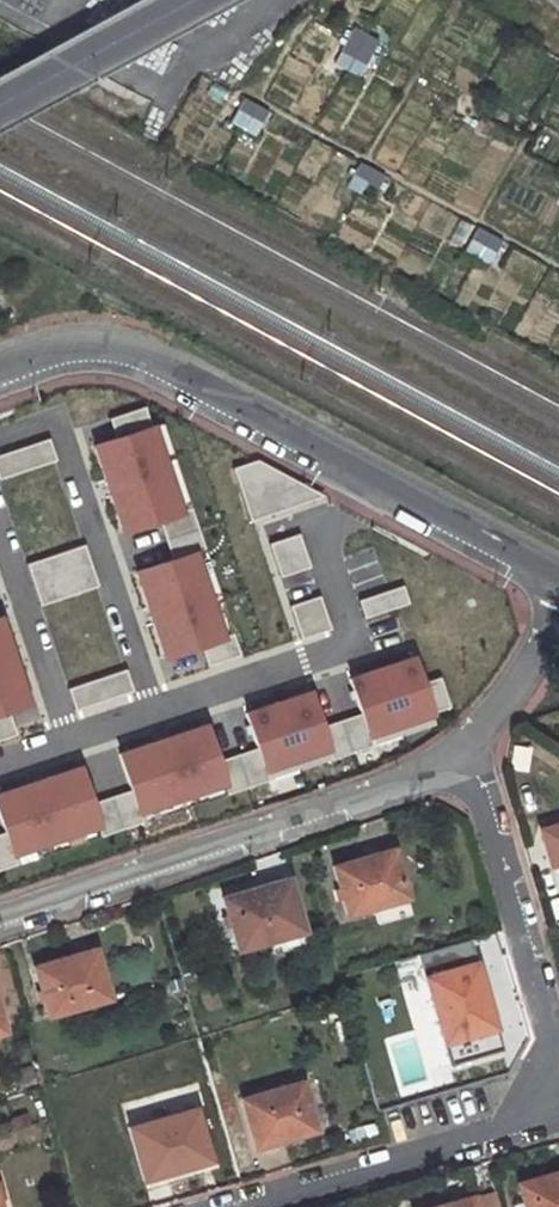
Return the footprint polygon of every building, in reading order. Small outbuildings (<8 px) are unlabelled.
[(331,67),(363,77),(376,37),(344,26),(331,67)] [(142,405),(108,418),(114,435),(92,443),(105,477),(139,465),(144,480),(110,492),(123,529),(158,516),(172,556),(137,568),(150,605),(184,593),(189,607),(155,619),(168,654),(203,642),(210,661),(242,650),(234,629),(223,633),(194,549),(205,545),(191,505),(179,509),(142,405)] [(47,438),(0,453),(0,477),(54,460),(47,438)] [(232,468),(249,519),(322,496),(256,460),(232,468)] [(139,465),(105,477),(110,492),(144,480),(139,465)] [(279,576),(308,566),(298,534),(269,544),(279,576)] [(83,544),(25,563),(39,605),(97,586),(83,544)] [(358,600),(364,617),(407,603),(401,586),(358,600)] [(184,593),(150,605),(155,619),(189,607),(184,593)] [(290,606),(300,638),(329,628),(318,596),(290,606)] [(13,650),(0,614),(0,654),(13,650)] [(344,672),(357,707),(365,731),(428,708),(431,717),(449,710),(434,669),(416,675),(406,649),(344,672)] [(0,654),(0,671),(18,665),(13,650),(0,654)] [(19,730),(11,706),(30,699),(18,665),(0,671),(0,737),(19,730)] [(125,668),(67,688),(74,709),(132,689),(125,668)] [(263,767),(326,745),(317,721),(305,686),(242,708),(255,743),(263,767)] [(368,739),(365,731),(357,707),(317,721),(326,745),(329,753),(368,739)] [(138,811),(224,781),(216,757),(203,722),(166,735),(179,769),(164,774),(152,740),(117,752),(130,788),(138,811)] [(166,735),(152,740),(164,774),(179,769),(166,735)] [(266,775),(263,767),(255,743),(216,757),(224,781),(227,789),(266,775)] [(99,825),(90,802),(78,766),(41,779),(53,814),(38,819),(26,785),(0,794),(0,821),(4,833),(0,834),(0,870),(15,864),(12,856),(99,825)] [(41,779),(26,785),(38,819),(53,814),(41,779)] [(141,820),(138,811),(130,788),(90,802),(99,825),(102,834),(141,820)] [(558,833),(558,823),(539,828),(541,838),(558,833)] [(541,838),(548,861),(555,858),(558,873),(558,833),(541,838)] [(341,912),(368,905),(373,922),(404,914),(387,853),(367,858),(366,856),(327,867),(341,912)] [(270,952),(300,943),(296,929),(283,883),(261,890),(260,885),(219,897),(233,946),(266,937),(270,952)] [(42,1012),(103,996),(91,954),(72,959),(71,955),(28,967),(42,1012)] [(422,975),(441,1041),(488,1028),(483,1010),(487,1009),(473,960),(422,975)] [(296,1076),(238,1092),(250,1137),(272,1131),(272,1134),(310,1124),(296,1076)] [(161,1165),(205,1153),(190,1104),(128,1121),(141,1168),(160,1162),(161,1165)] [(558,1172),(557,1167),(514,1180),(521,1206),(558,1206),(558,1171),(558,1172)] [(495,1189),(450,1202),(449,1198),(414,1206),(500,1206),(495,1189)]
